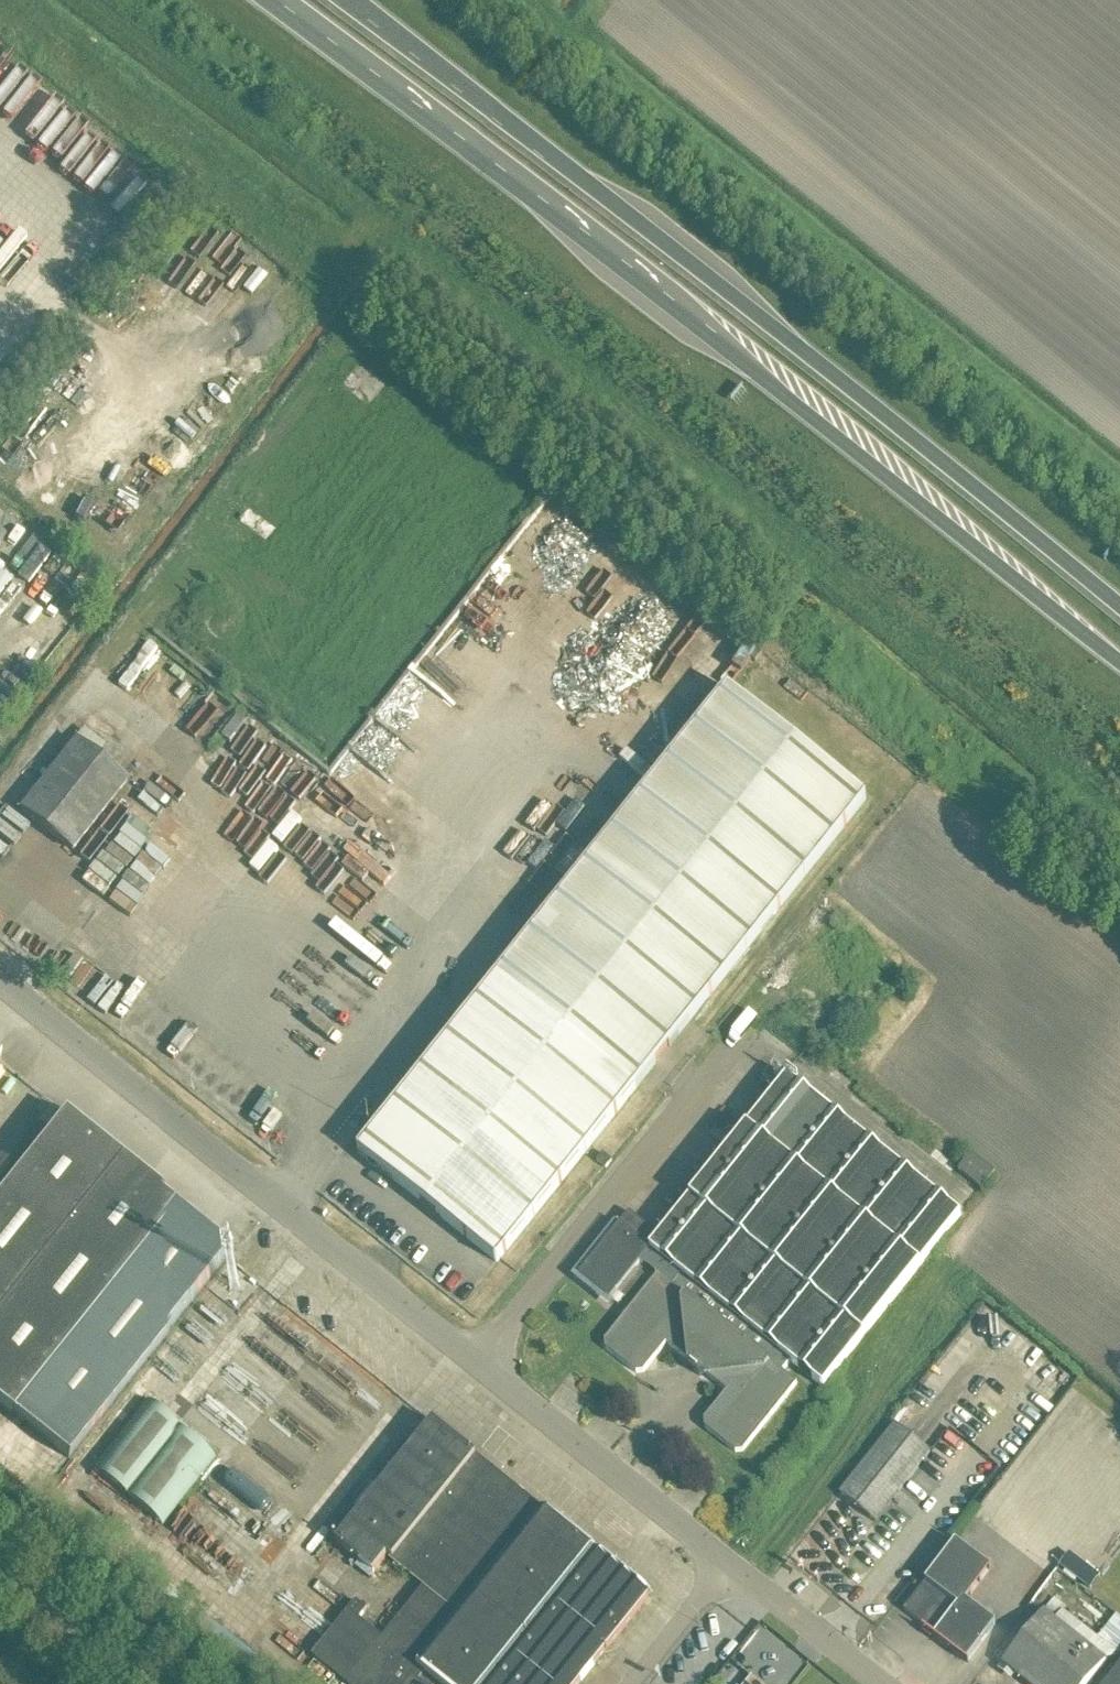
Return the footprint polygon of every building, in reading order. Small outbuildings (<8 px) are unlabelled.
[(73,558),(39,536),(23,513),(4,526),(0,523),(0,545),(3,550),(15,543),(5,559),(15,565),(27,558),(17,573),(1,562),(0,564),(0,594),(9,581),(27,592),(10,618),(19,625),(23,620),(41,607),(73,558)] [(17,598),(6,590),(0,598),(0,621),(17,598)] [(7,714),(23,688),(0,674),(0,710),(7,714)] [(729,692),(498,981),(359,1155),(498,1266),(868,803),(729,692)] [(126,784),(75,742),(19,811),(71,852),(126,784)] [(658,1279),(605,1345),(606,1352),(637,1376),(644,1376),(667,1347),(728,1395),(704,1424),(705,1431),(736,1456),(743,1455),(797,1387),(783,1376),(791,1365),(824,1391),(962,1219),(788,1080),(660,1240),(630,1216),(579,1279),(609,1303),(641,1265),(658,1279)] [(123,1162),(64,1115),(0,1195),(0,1316),(123,1162)] [(607,1172),(613,1164),(603,1157),(597,1165),(607,1172)] [(958,1174),(982,1193),(996,1176),(972,1157),(958,1174)] [(180,1208),(123,1162),(0,1316),(0,1406),(14,1417),(180,1208)] [(180,1208),(14,1417),(68,1460),(234,1251),(180,1208)] [(160,1529),(217,1459),(146,1403),(90,1472),(160,1529)] [(313,1659),(345,1683),(584,1683),(652,1599),(435,1424),(338,1544),(374,1573),(387,1557),(427,1589),(384,1642),(360,1623),(368,1613),(357,1605),(313,1659)] [(896,1428),(840,1498),(875,1525),(931,1456),(896,1428)] [(968,1666),(969,1665),(968,1664),(997,1626),(967,1604),(993,1569),(957,1543),(905,1612),(904,1613),(925,1628),(922,1631),(968,1666)] [(1091,1592),(1100,1580),(1085,1569),(1076,1581),(1091,1592)] [(1044,1614),(1003,1666),(1025,1683),(1090,1683),(1106,1664),(1044,1614)] [(1110,1683),(1119,1683),(1119,1671),(1110,1683)]
